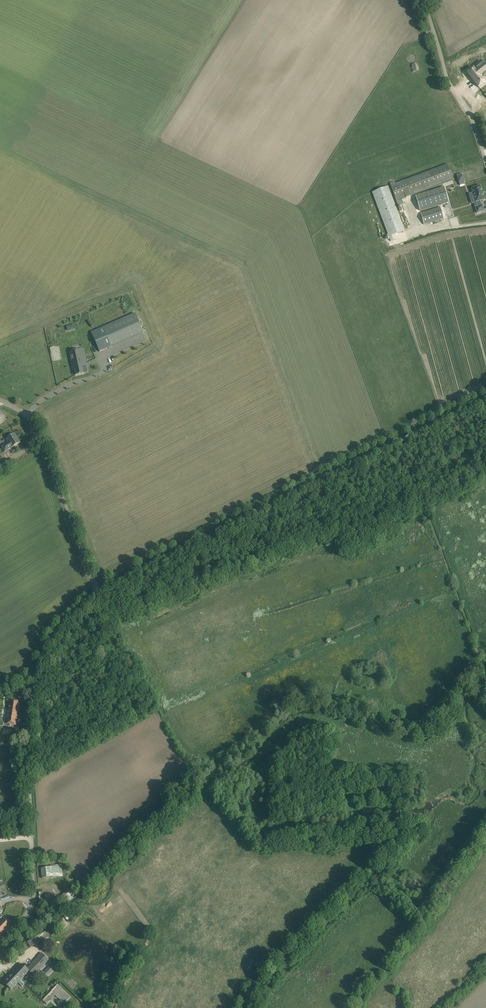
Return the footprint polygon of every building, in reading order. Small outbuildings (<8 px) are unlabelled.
[(467,73),(479,87),(485,82),(482,79),(485,76),(485,62),(485,60),(474,69),(474,68),(467,73)] [(468,105),(482,95),(471,80),(467,83),(464,78),(462,79),(459,74),(450,80),(468,105)] [(447,164),(390,185),(396,201),(398,206),(403,204),(402,200),(454,180),(447,164)] [(472,188),(471,188),(472,189),(473,193),(476,202),(478,207),(475,207),(477,213),(480,212),(484,211),(482,205),(482,206),(480,201),(484,200),(485,199),(484,199),(480,186),(481,186),(480,185),(480,186),(472,188)] [(394,235),(404,231),(388,186),(372,192),(391,241),(396,239),(394,235)] [(444,188),(415,197),(420,211),(449,202),(444,188)] [(440,207),(421,213),(424,225),(448,217),(459,213),(461,217),(465,215),(462,207),(446,212),(446,211),(442,213),(440,207)] [(135,313),(91,332),(100,352),(144,333),(135,313)] [(71,352),(69,352),(72,366),(74,366),(76,375),(84,373),(82,366),(86,365),(83,351),(82,349),(71,352)] [(50,366),(40,368),(41,374),(45,373),(46,380),(53,379),(52,375),(53,374),(52,367),(51,367),(50,366)] [(15,433),(6,439),(7,442),(1,446),(5,452),(11,448),(20,442),(15,433)] [(20,700),(15,700),(8,699),(6,724),(17,725),(20,700)] [(61,866),(46,868),(41,868),(42,878),(62,876),(61,866)] [(12,926),(3,917),(0,920),(0,938),(12,926)] [(31,946),(41,941),(39,937),(29,943),(31,946)] [(22,964),(14,972),(21,979),(29,971),(34,976),(49,960),(42,953),(27,969),(22,964)] [(44,973),(47,976),(51,973),(51,972),(52,971),(51,970),(51,969),(50,969),(49,968),(48,968),(45,971),(46,971),(44,973)] [(21,980),(21,979),(14,972),(4,983),(11,990),(18,983),(22,986),(25,983),(21,980)] [(58,984),(51,991),(42,1000),(47,1004),(55,995),(64,1004),(71,997),(58,984)]
